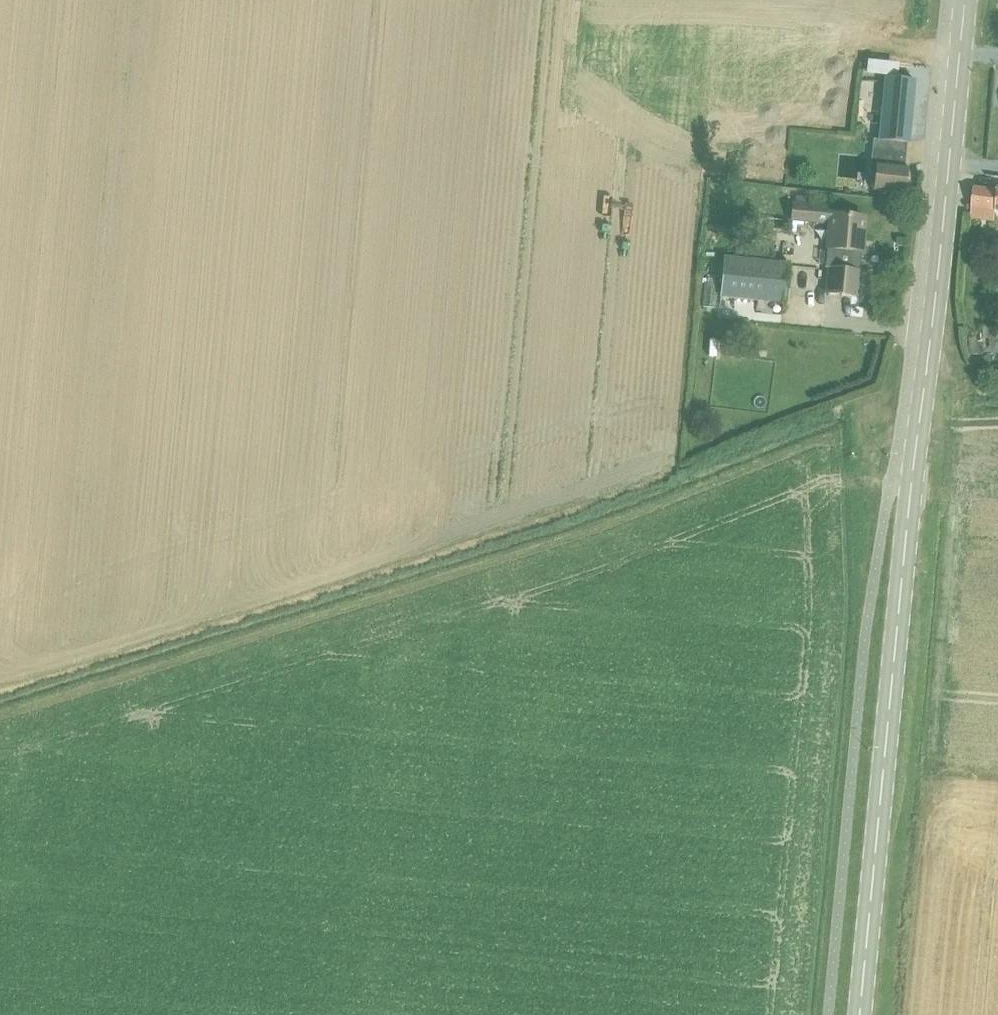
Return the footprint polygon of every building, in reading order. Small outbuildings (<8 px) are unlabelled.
[(885,77),(879,140),(907,143),(909,143),(915,80),(885,77)] [(867,90),(874,91),(874,83),(854,81),(852,102),(866,103),(867,90)] [(872,151),(870,173),(876,174),(874,190),(904,193),(904,191),(909,187),(909,181),(906,177),(906,168),(905,168),(907,143),(879,140),(873,140),(872,151)] [(830,180),(854,181),(855,157),(831,156),(830,180)] [(972,209),(996,212),(996,211),(997,211),(997,189),(996,189),(996,190),(974,187),(972,209)] [(827,249),(826,249),(825,268),(829,269),(826,294),(855,297),(858,271),(860,252),(861,252),(864,218),(830,215),(831,208),(792,205),(791,221),(829,224),(827,249)] [(784,303),(788,264),(724,257),(720,297),(784,303)] [(992,325),(974,328),(978,356),(996,353),(992,325)]
